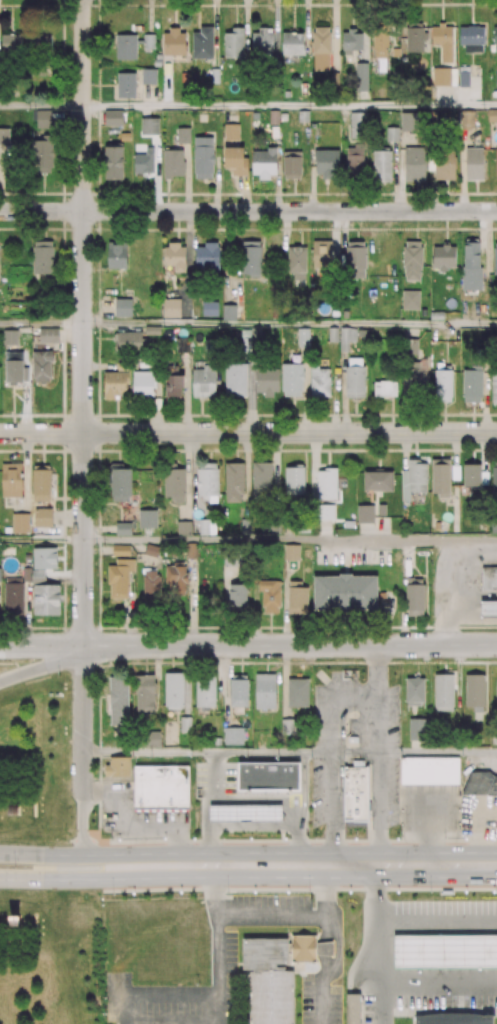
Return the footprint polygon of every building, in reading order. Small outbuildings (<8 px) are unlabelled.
[(213,26),(213,58),(192,58),(192,32),(200,32),(200,26),(213,26)] [(142,68),(141,83),(155,84),(156,69),(142,68)] [(211,68),(211,82),(219,82),(219,68),(211,68)] [(117,72),(116,97),(134,97),(135,72),(117,72)] [(269,109),(269,123),(278,123),(278,110),(269,109)] [(488,121),(496,121),(496,109),(488,109),(488,121)] [(104,110),(104,125),(122,125),(122,110),(104,110)] [(298,110),(298,120),(308,120),(308,110),(298,110)] [(141,117),(141,134),(158,134),(158,117),(141,117)] [(224,123),(224,139),(239,138),(238,123),(224,123)] [(177,127),(177,143),(190,143),(190,127),(177,127)] [(466,147),(467,179),(484,179),(483,146),(466,147)] [(402,290),(402,308),(419,308),(419,290),(402,290)] [(114,298),(114,316),(131,316),(131,298),(114,298)] [(163,298),(162,316),(180,316),(180,298),(163,298)] [(202,301),(202,315),(217,315),(217,301),(202,301)] [(236,304),(223,304),(222,318),(235,319),(236,304)] [(145,326),(145,334),(160,334),(160,326),(145,326)] [(39,329),(39,342),(58,342),(58,329),(39,329)] [(2,330),(2,344),(17,344),(17,330),(2,330)] [(449,459),(431,459),(432,493),(449,493),(449,459)] [(451,464),(451,478),(459,478),(459,464),(451,464)] [(374,505),(357,505),(357,522),(374,522),(374,505)] [(157,510),(138,509),(138,527),(156,527),(157,510)] [(191,520),(176,521),(177,534),(192,533),(191,520)] [(130,522),(115,522),(116,534),(131,534),(130,522)] [(285,543),(284,558),(299,558),(299,543),(285,543)] [(112,545),(112,555),(129,555),(129,545),(112,545)] [(482,568),(482,590),(496,590),(496,568),(482,568)] [(480,602),(480,618),(496,618),(496,602),(480,602)] [(255,674),(255,709),(275,709),(275,673),(255,674)] [(288,678),(288,706),(308,706),(309,678),(288,678)] [(243,727),(224,727),(224,743),(243,743),(243,727)] [(213,736),(213,744),(221,744),(221,737),(213,736)] [(131,759),(132,780),(104,780),(104,771),(112,771),(112,759),(131,759)] [(401,759),(401,785),(460,785),(460,759),(401,759)] [(237,763),(237,790),(299,790),(299,763),(237,763)] [(134,766),(135,813),(190,813),(190,766),(134,766)] [(345,767),(346,823),(369,823),(368,767),(345,767)] [(463,798),(496,797),(496,778),(490,773),(473,773),(463,798)] [(211,806),(211,822),(282,822),(282,806),(211,806)] [(291,935),(292,964),(317,964),(317,955),(317,945),(317,935),(291,935)] [(395,971),(496,971),(496,936),(395,936),(395,971)] [(245,939),(245,970),(289,970),(289,938),(245,939)] [(334,942),(334,958),(317,955),(317,945),(334,942)] [(250,1023),(295,1023),(295,971),(250,972),(250,1023)] [(347,1023),(362,1023),(362,994),(347,994),(347,1023)] [(417,1023),(493,1023),(493,1018),(476,1015),(456,1014),(435,1015),(417,1018),(417,1023)]
